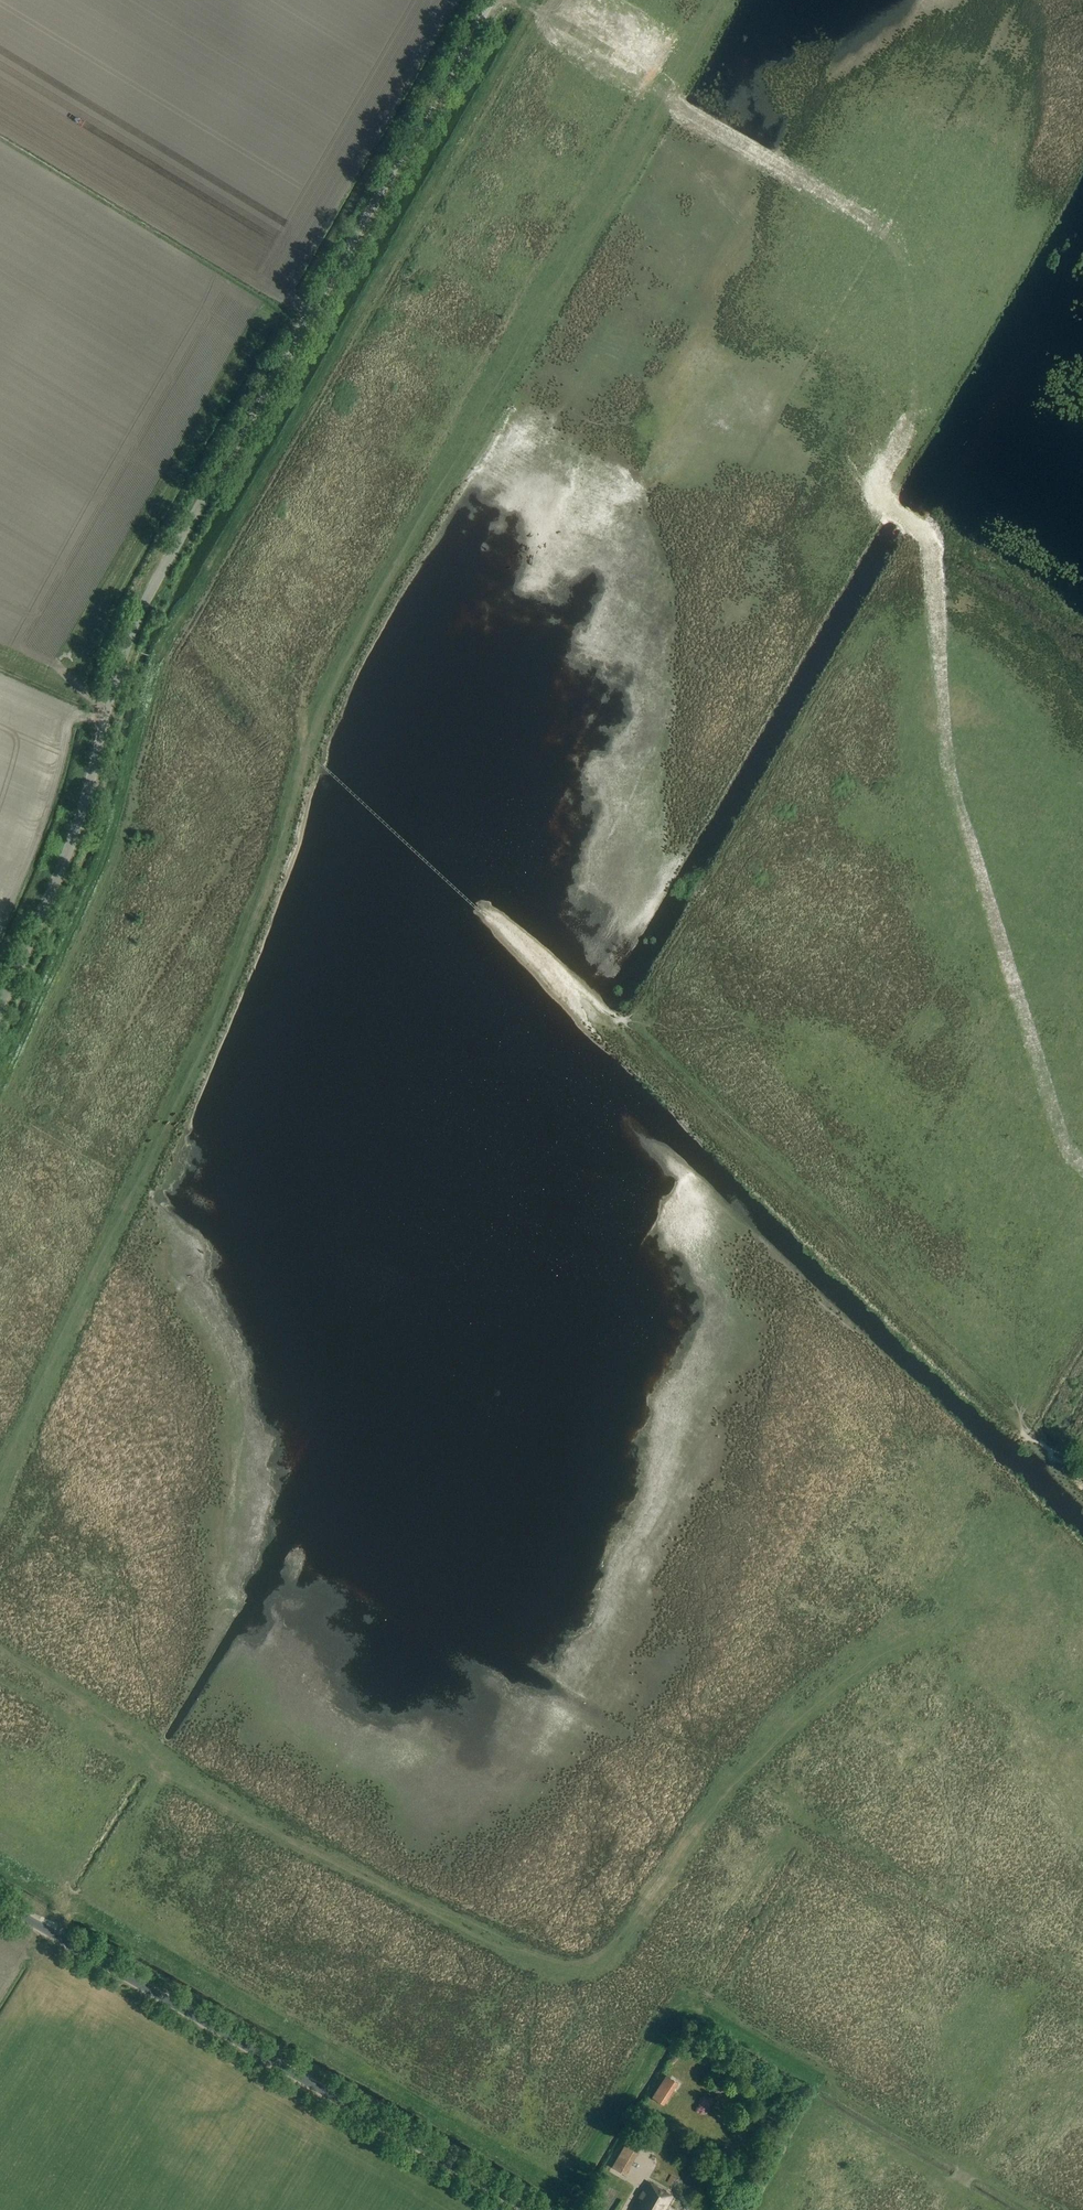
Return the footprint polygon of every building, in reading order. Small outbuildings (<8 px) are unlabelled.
[(665,2106),(680,2083),(665,2074),(650,2097),(665,2106)] [(626,2175),(640,2150),(626,2142),(612,2168),(626,2175)] [(650,2183),(634,2209),(663,2209),(672,2196),(650,2183)]
